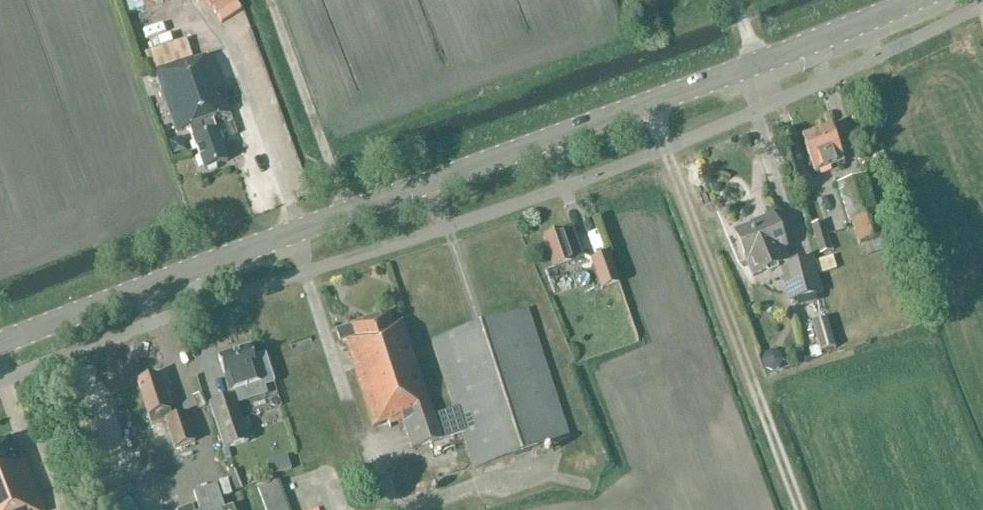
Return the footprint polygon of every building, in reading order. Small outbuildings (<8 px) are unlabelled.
[(193,59),(155,72),(177,133),(190,129),(194,140),(193,141),(204,171),(228,162),(217,132),(213,121),(230,115),(210,57),(194,62),(193,59)] [(815,174),(844,163),(831,128),(802,139),(815,174)] [(850,224),(852,224),(859,247),(865,245),(868,256),(886,251),(875,217),(877,216),(864,176),(838,184),(850,224)] [(772,216),(757,222),(758,225),(735,234),(752,277),(781,266),(790,302),(823,293),(814,257),(788,264),(784,250),(772,216)] [(832,251),(823,222),(811,225),(820,255),(832,251)] [(572,228),(562,232),(544,238),(555,269),(583,258),(572,228)] [(618,285),(608,255),(591,261),(601,291),(618,285)] [(433,417),(441,442),(463,435),(474,470),(570,438),(528,311),(432,342),(454,410),(433,417)] [(441,442),(433,417),(402,322),(392,325),(389,314),(351,326),(351,327),(336,332),(340,343),(345,342),(374,429),(389,424),(390,426),(403,422),(412,451),(441,442)] [(253,358),(250,348),(218,358),(228,389),(232,388),(238,406),(267,396),(265,389),(276,385),(266,354),(253,358)] [(137,383),(151,426),(164,422),(161,412),(169,409),(158,377),(137,383)] [(210,404),(225,451),(248,443),(233,396),(210,404)] [(175,450),(195,443),(186,415),(165,421),(175,450)] [(24,460),(20,462),(11,439),(0,443),(0,509),(43,509),(24,460)] [(278,482),(258,489),(266,509),(289,509),(278,482)]
